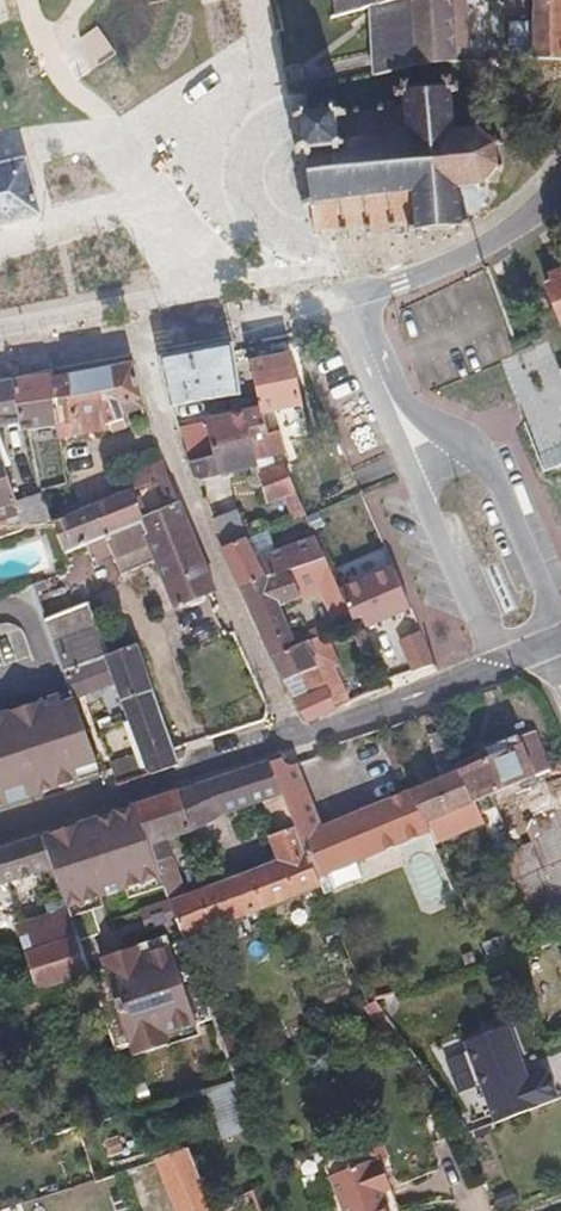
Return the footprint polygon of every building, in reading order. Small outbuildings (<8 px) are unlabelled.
[(336,17),(375,8),(406,0),(334,0),(336,17)] [(413,0),(406,0),(375,8),(375,23),(376,36),(377,57),(378,76),(419,67),(413,0)] [(419,67),(454,63),(460,62),(459,49),(457,4),(469,3),(480,3),(480,0),(413,0),(419,67)] [(536,21),(510,22),(511,57),(560,58),(560,0),(536,0),(536,21)] [(473,48),(469,3),(457,4),(459,49),(473,48)] [(453,84),(453,77),(444,77),(445,87),(413,90),(412,81),(405,80),(405,89),(400,90),(400,95),(406,95),(407,105),(385,107),(384,102),(378,103),(378,108),(362,109),(361,105),(355,105),(355,110),(337,110),(336,101),(329,101),(328,104),(325,104),(319,114),(309,114),(308,105),(301,105),(302,115),(295,115),(295,121),(303,121),(305,144),(297,144),(297,150),(306,150),(310,196),(303,196),(303,202),(312,202),(314,233),(322,233),(322,226),(340,224),(341,236),(349,235),(349,223),(366,222),(366,233),(373,232),(372,221),(390,219),(390,230),(397,230),(396,218),(419,217),(419,223),(413,223),(413,228),(420,228),(421,235),(427,235),(428,227),(458,225),(459,232),(466,232),(466,224),(472,223),(473,220),(491,212),(488,183),(502,168),(507,170),(510,165),(502,162),(501,145),(510,139),(507,134),(500,138),(483,128),(483,124),(477,124),(477,128),(457,129),(454,90),(460,90),(459,84),(453,84)] [(0,169),(0,228),(43,217),(29,162),(0,169)] [(551,278),(554,284),(547,289),(560,321),(560,273),(551,278)] [(240,395),(234,345),(161,360),(172,408),(203,400),(240,395)] [(252,364),(262,413),(264,412),(269,435),(280,433),(284,445),(308,441),(291,357),(252,364)] [(52,380),(59,424),(61,437),(109,429),(112,433),(126,427),(123,418),(120,409),(143,400),(133,364),(52,380)] [(15,383),(21,420),(23,431),(28,430),(59,424),(52,380),(52,377),(15,383)] [(21,420),(15,383),(15,379),(0,382),(0,426),(21,420)] [(145,410),(143,400),(120,409),(123,418),(145,410)] [(207,423),(213,446),(249,437),(253,450),(268,447),(271,456),(287,454),(284,445),(280,433),(269,435),(264,412),(262,413),(207,423)] [(213,446),(215,456),(220,474),(258,467),(253,450),(249,437),(213,446)] [(19,501),(0,452),(0,507),(19,501)] [(220,474),(215,456),(188,463),(195,479),(220,474)] [(88,543),(104,536),(180,503),(163,461),(119,478),(125,494),(52,522),(64,554),(88,543)] [(286,469),(259,476),(268,502),(285,495),(296,519),(306,515),(286,469)] [(43,494),(19,501),(0,507),(0,542),(52,522),(43,494)] [(180,503),(104,536),(112,554),(114,560),(149,546),(178,608),(217,592),(195,543),(180,503)] [(248,539),(238,513),(211,520),(223,549),(248,539)] [(296,519),(293,521),(298,530),(310,525),(306,515),(296,519)] [(223,549),(241,588),(267,579),(259,561),(278,554),(267,531),(248,539),(223,549)] [(104,536),(88,543),(95,562),(112,554),(104,536)] [(326,559),(316,538),(278,554),(259,561),(267,579),(288,572),(301,567),(309,565),(326,559)] [(339,585),(326,559),(309,565),(338,631),(356,623),(339,585)] [(412,607),(393,562),(339,585),(356,623),(359,630),(412,607)] [(310,587),(301,567),(288,572),(297,593),(310,587)] [(272,660),(298,648),(288,626),(282,611),(291,607),(302,603),(297,593),(288,572),(267,579),(241,588),(272,660)] [(45,580),(33,585),(36,594),(49,588),(45,580)] [(65,672),(111,654),(89,603),(47,622),(65,672)] [(298,621),(291,607),(282,611),(288,626),(298,621)] [(419,631),(399,638),(411,670),(430,663),(419,631)] [(339,666),(325,636),(306,645),(318,669),(320,673),(339,666)] [(120,684),(130,714),(157,703),(135,644),(111,654),(65,672),(76,700),(120,684)] [(298,648),(272,660),(285,682),(318,669),(306,645),(298,648)] [(350,706),(339,684),(328,689),(339,710),(350,706)] [(339,710),(328,689),(295,702),(307,723),(339,710)] [(132,719),(134,725),(152,775),(180,765),(175,751),(157,703),(130,714),(132,719)] [(91,782),(104,778),(77,705),(64,708),(0,724),(0,813),(91,782)] [(152,775),(134,725),(125,729),(136,756),(144,778),(152,775)] [(463,764),(449,731),(427,740),(443,779),(465,770),(463,764)] [(463,764),(465,770),(478,802),(491,796),(529,780),(549,771),(533,733),(487,752),(489,760),(476,766),(473,760),(463,764)] [(144,778),(136,756),(111,765),(113,770),(119,786),(144,778)] [(358,860),(430,831),(413,792),(319,830),(294,767),(290,765),(286,759),(273,763),(284,791),(298,826),(318,877),(358,860)] [(322,886),(318,877),(298,826),(280,834),(271,837),(279,861),(205,889),(202,883),(192,886),(194,892),(184,897),(183,883),(167,842),(201,828),(232,811),(266,798),(284,791),(273,763),(138,807),(164,881),(176,915),(184,937),(322,886)] [(479,804),(465,770),(443,779),(413,792),(430,831),(436,844),(486,823),(479,804)] [(529,780),(491,796),(515,851),(556,834),(560,844),(560,799),(540,807),(529,780)] [(284,791),(266,798),(280,834),(298,826),(284,791)] [(138,807),(43,839),(57,880),(64,902),(68,913),(96,904),(164,881),(138,807)] [(41,871),(46,884),(57,880),(43,839),(0,853),(0,884),(41,871)] [(366,878),(358,860),(318,877),(322,886),(325,896),(366,878)] [(89,974),(81,951),(68,913),(64,902),(51,907),(54,918),(61,942),(0,960),(0,1001),(56,984),(89,974)] [(54,918),(0,935),(0,960),(61,942),(54,918)] [(101,962),(132,1054),(199,1032),(168,939),(116,957),(101,962)] [(93,988),(89,974),(56,984),(60,998),(93,988)] [(508,1028),(465,1043),(494,1124),(559,1099),(548,1071),(527,1079),(508,1028)] [(254,1130),(238,1087),(207,1097),(223,1141),(254,1130)] [(188,1148),(158,1161),(178,1210),(210,1210),(215,1208),(188,1148)] [(332,1179),(345,1210),(389,1210),(384,1197),(392,1194),(394,1194),(382,1163),(372,1168),(370,1164),(332,1179)]
